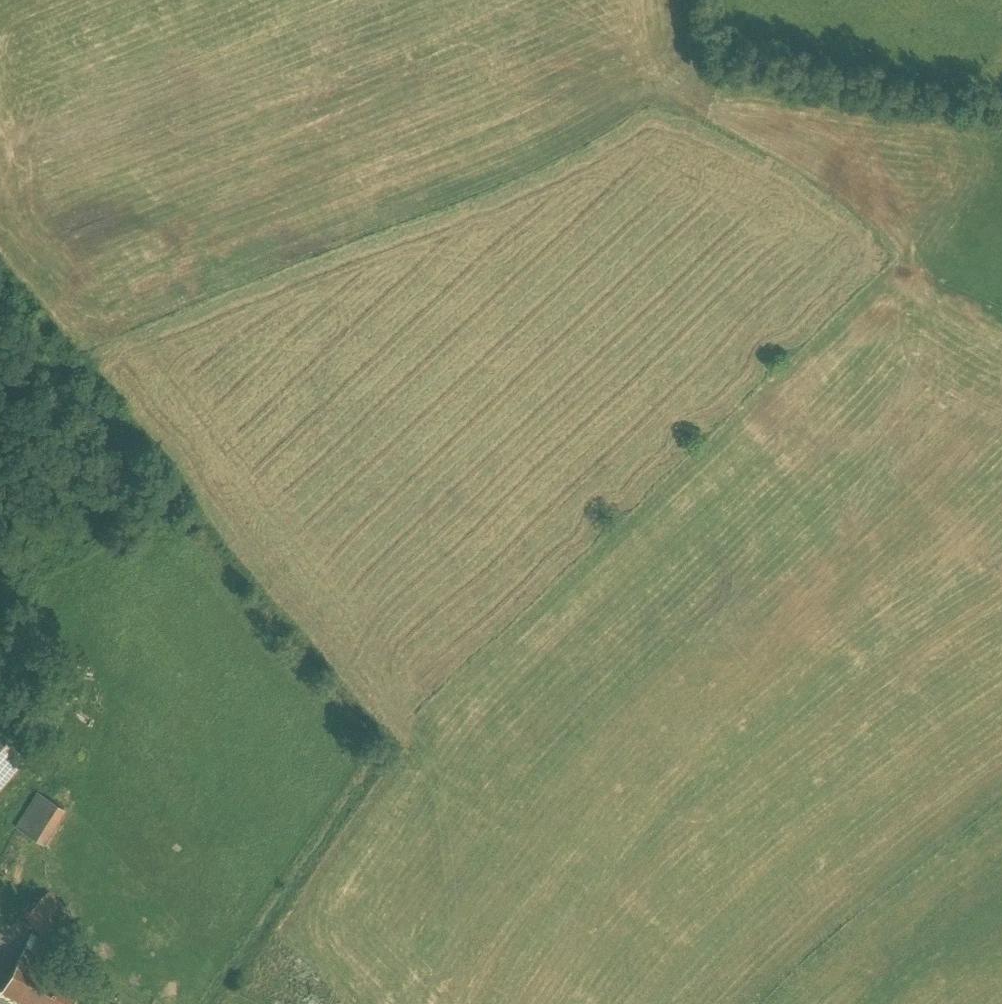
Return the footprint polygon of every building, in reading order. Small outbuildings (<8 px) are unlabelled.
[(0,745),(0,781),(17,760),(0,745)] [(67,804),(36,788),(15,826),(46,843),(67,804)] [(30,925),(60,911),(50,891),(20,905),(30,925)] [(0,974),(0,989),(27,1003),(73,1003),(79,992),(10,955),(0,974)]
